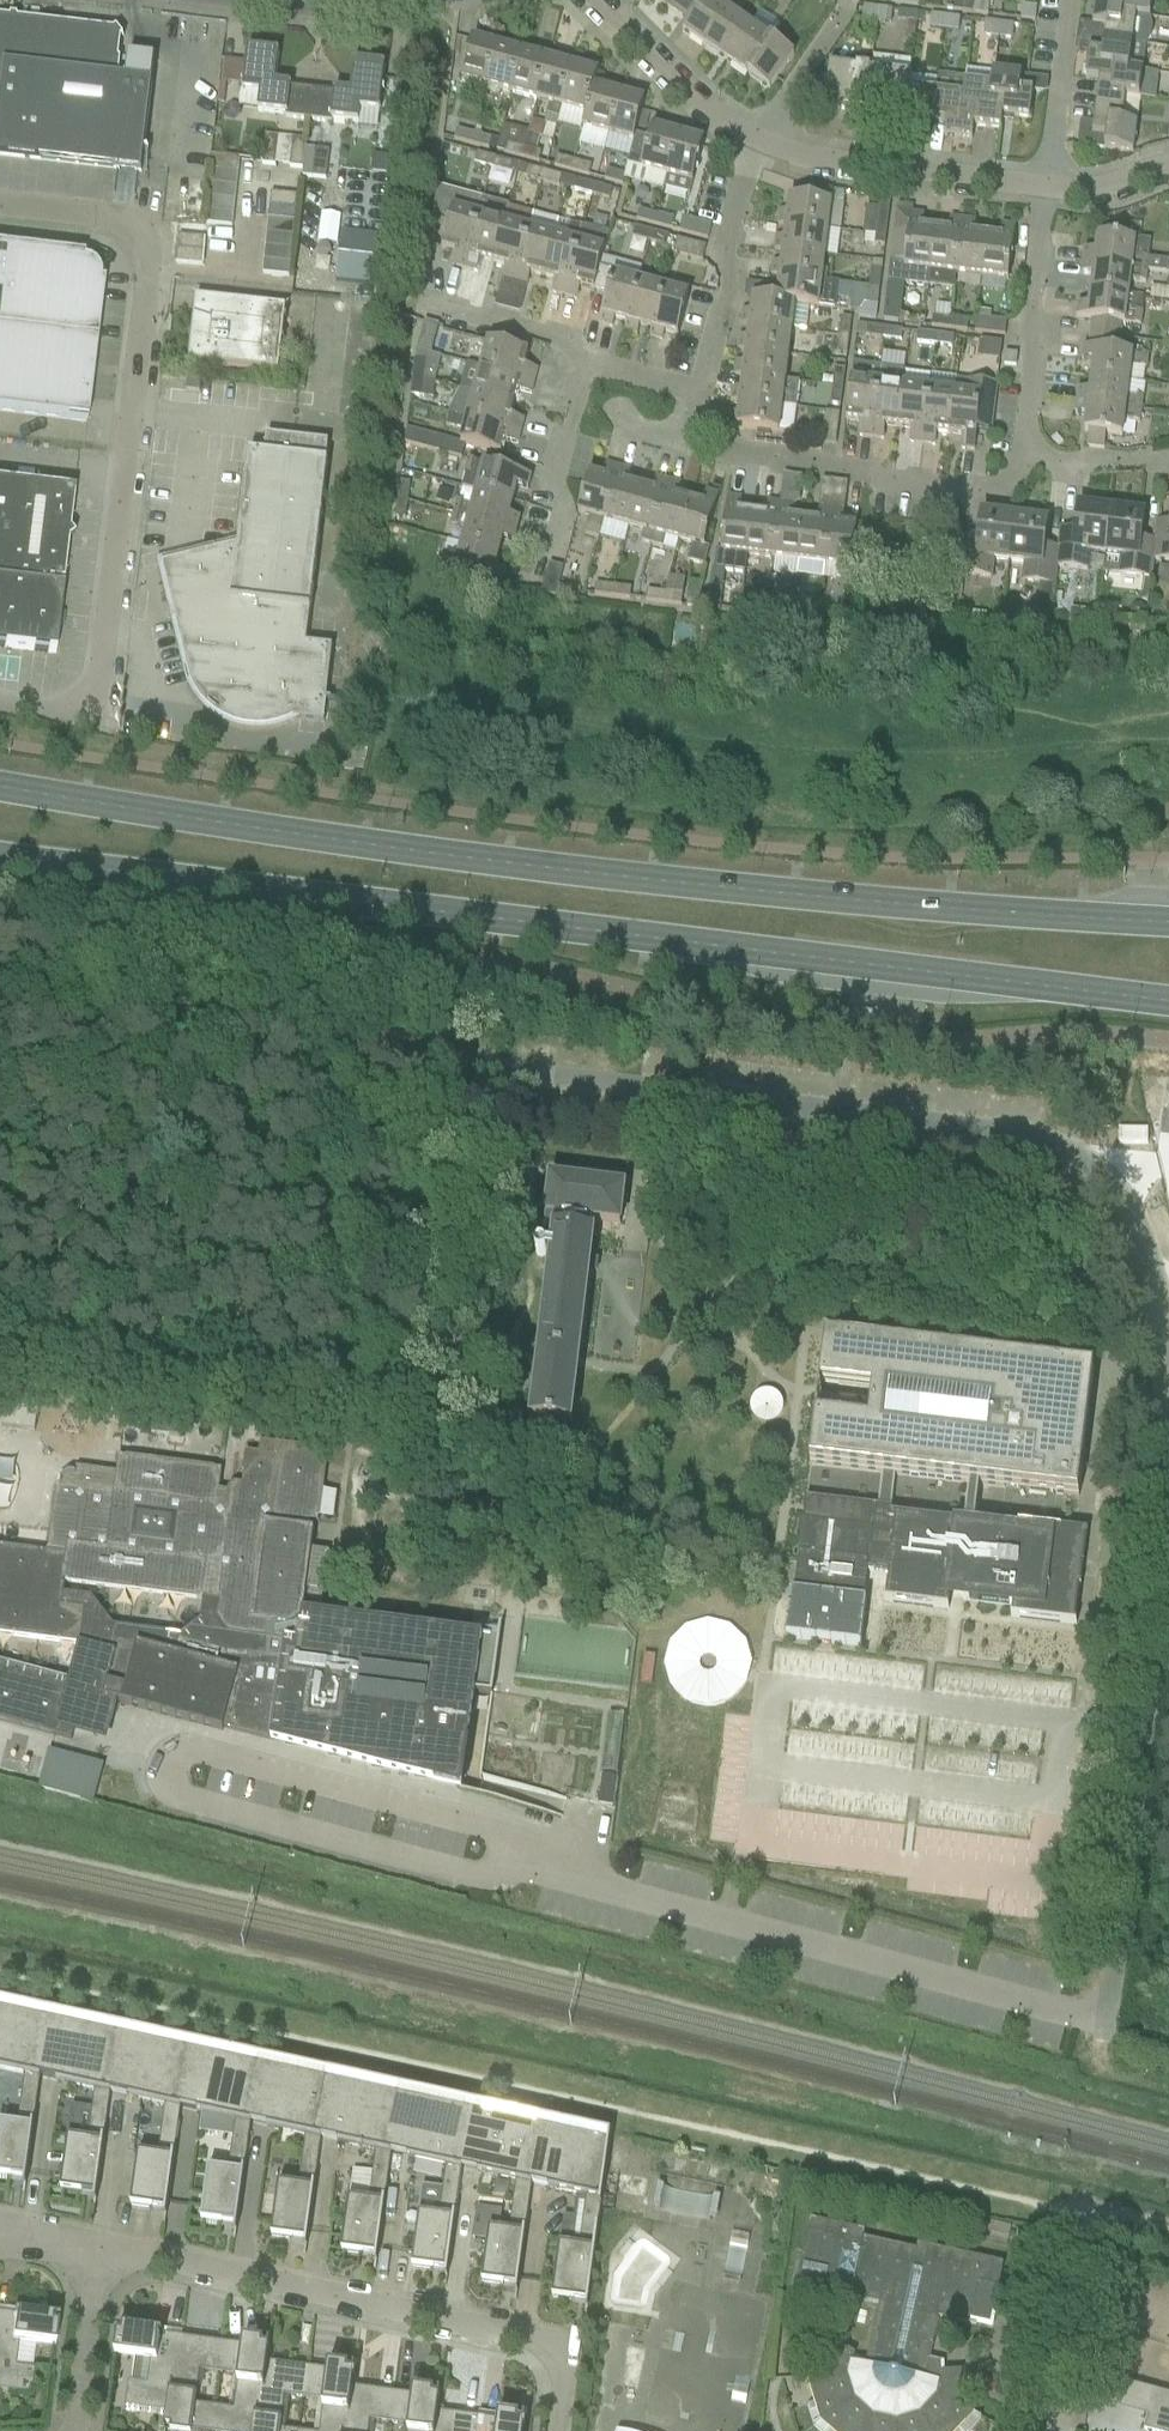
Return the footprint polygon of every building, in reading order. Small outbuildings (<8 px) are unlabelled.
[(689,23),(706,0),(655,0),(689,23)] [(711,0),(706,0),(689,23),(683,32),(705,47),(729,12),(711,0)] [(975,1),(975,0),(955,0),(953,12),(959,13),(973,14),(975,1)] [(1092,26),(1106,28),(1104,41),(1133,44),(1147,46),(1149,43),(1151,38),(1151,32),(1151,26),(1149,19),(1136,18),(1136,17),(1121,15),(1123,2),(1109,0),(1095,0),(1092,26)] [(1123,2),(1121,15),(1136,17),(1136,18),(1149,19),(1152,0),(1109,0),(1123,2)] [(988,16),(989,3),(975,1),(973,14),(988,16)] [(1035,22),(1037,9),(1022,7),(1021,20),(1035,22)] [(864,8),(862,21),(876,23),(878,10),(864,8)] [(891,25),(892,12),(878,10),(876,23),(891,25)] [(726,62),(750,27),(729,12),(705,47),(726,62)] [(944,31),(945,18),(931,16),(930,29),(944,31)] [(958,33),(960,20),(945,18),(944,31),(958,33)] [(141,173),(155,59),(127,56),(124,80),(119,79),(121,61),(116,60),(118,42),(123,38),(117,29),(112,33),(0,20),(0,157),(141,173)] [(998,38),(999,25),(985,23),(983,36),(998,38)] [(1012,39),(1013,27),(1013,26),(999,25),(998,38),(1012,39)] [(748,76),(772,41),(750,27),(726,62),(748,76)] [(498,47),(499,48),(501,39),(488,36),(486,44),(473,40),(462,81),(487,88),(498,47)] [(794,56),(774,43),(772,41),(748,76),(769,91),(794,56)] [(1145,48),(1147,46),(1133,44),(1104,41),(1103,54),(1089,52),(1085,80),(1099,82),(1099,81),(1113,83),(1115,69),(1129,71),(1142,72),(1145,48)] [(523,54),(524,54),(526,46),(513,42),(511,51),(499,48),(498,47),(487,88),(512,95),(523,54)] [(548,61),(549,61),(551,53),(538,49),(536,58),(524,54),(523,54),(512,95),(537,102),(548,61)] [(222,62),(220,85),(235,87),(235,90),(243,91),(242,93),(241,93),(239,107),(258,109),(258,113),(286,116),(286,119),(306,122),(309,92),(291,90),(291,87),(275,85),(279,54),(265,52),(263,50),(251,51),(247,50),(246,63),(222,62)] [(573,68),(574,68),(576,59),(563,56),(561,64),(549,61),(548,61),(537,102),(550,105),(546,118),(557,121),(561,108),(562,108),(573,68)] [(360,112),(380,114),(385,66),(382,66),(370,62),(368,64),(354,63),(350,94),(334,92),(334,95),(309,92),(306,122),(332,125),(332,122),(359,125),(360,112)] [(597,80),(601,66),(588,63),(586,71),(574,68),(573,68),(562,108),(586,115),(587,115),(597,80)] [(829,67),(825,95),(839,97),(837,111),(865,114),(868,86),(870,72),(870,70),(857,68),(857,70),(829,67)] [(1143,72),(1142,72),(1129,71),(1115,69),(1113,83),(1099,81),(1099,82),(1096,108),(1124,112),(1126,99),(1139,100),(1143,72)] [(868,86),(865,114),(891,117),(892,117),(894,104),(907,105),(909,91),(910,91),(911,77),(870,72),(868,86)] [(1021,77),(997,74),(993,73),(992,87),(990,102),(1004,104),(1002,117),(1003,117),(1029,121),(1033,92),(1020,91),(1021,77)] [(619,95),(607,92),(609,84),(597,80),(587,115),(586,115),(582,129),(608,136),(619,95)] [(1001,131),(1003,117),(1002,117),(1004,104),(990,102),(992,87),(964,84),(963,97),(961,112),(975,114),(973,128),(974,128),(1001,131)] [(621,87),(619,95),(608,136),(634,143),(636,135),(642,114),(645,102),(631,99),(634,90),(621,87)] [(920,121),(933,122),(936,94),(910,91),(909,91),(907,105),(894,104),(892,117),(891,117),(890,131),(918,134),(920,121)] [(972,141),(974,128),(973,128),(975,114),(961,112),(963,97),(936,94),(933,122),(946,124),(944,138),(972,141)] [(1123,125),(1124,112),(1096,108),(1092,136),(1106,138),(1104,151),(1133,155),(1136,127),(1123,125)] [(678,136),(677,136),(665,133),(668,124),(655,121),(650,139),(636,135),(634,143),(627,166),(641,170),(667,177),(678,136)] [(680,128),(677,136),(678,136),(667,177),(693,184),(704,143),(690,139),(693,131),(680,128)] [(471,146),(474,136),(457,131),(454,141),(471,146)] [(489,150),(491,140),(474,136),(471,146),(489,150)] [(303,170),(305,151),(307,142),(263,137),(260,166),(303,170)] [(521,159),(524,149),(523,149),(507,144),(504,154),(521,159)] [(541,154),(524,149),(521,159),(539,164),(541,154)] [(324,181),(327,153),(305,151),(303,170),(302,179),(324,181)] [(492,170),(495,159),(477,155),(475,165),(492,170)] [(204,225),(232,228),(240,159),(212,156),(204,225)] [(571,173),(574,163),(557,158),(554,168),(571,173)] [(509,174),(512,164),(495,159),(492,170),(509,174)] [(589,177),(591,167),(574,163),(571,173),(589,177)] [(542,183),(545,173),(527,168),(524,178),(542,183)] [(622,186),(625,176),(607,171),(604,182),(622,186)] [(559,188),(562,178),(545,173),(542,183),(559,188)] [(592,197),(594,186),(577,182),(574,192),(592,197)] [(609,201),(612,191),(594,186),(592,197),(609,201)] [(779,212),(778,226),(786,227),(786,226),(828,231),(840,232),(843,207),(831,206),(833,192),(813,189),(800,188),(798,200),(790,199),(788,213),(779,212)] [(436,196),(431,236),(445,240),(442,251),(456,254),(453,267),(465,270),(479,217),(477,216),(481,202),(457,196),(456,202),(436,196)] [(887,230),(891,199),(881,198),(876,229),(887,230)] [(493,265),(508,209),(481,202),(477,216),(479,217),(465,270),(477,273),(481,261),(493,265)] [(515,284),(533,216),(508,209),(493,265),(506,268),(503,280),(515,284)] [(654,226),(657,216),(639,211),(636,222),(654,226)] [(930,272),(936,231),(922,229),(924,216),(911,214),(897,213),(894,232),(891,256),(890,263),(888,282),(929,287),(930,272)] [(543,278),(554,237),(553,237),(557,223),(533,216),(515,284),(527,287),(530,275),(543,278)] [(671,231),(674,221),(657,216),(654,226),(671,231)] [(708,241),(712,227),(683,219),(679,233),(708,241)] [(956,276),(963,221),(950,219),(949,232),(936,231),(930,272),(954,275),(956,276)] [(288,278),(294,223),(268,221),(263,276),(288,278)] [(982,279),(987,237),(974,235),(975,222),(963,221),(956,276),(982,279)] [(203,267),(206,226),(179,224),(176,265),(203,267)] [(1167,262),(1148,260),(1150,242),(1135,240),(1135,243),(1119,240),(1121,226),(1104,224),(1102,238),(1097,238),(1095,254),(1084,252),(1083,264),(1147,272),(1165,274),(1167,262)] [(825,257),(828,231),(786,226),(786,227),(785,239),(776,238),(774,251),(783,252),(825,257)] [(1000,239),(987,237),(982,279),(1008,282),(1015,227),(1002,226),(1000,239)] [(565,297),(583,230),(569,227),(566,240),(554,237),(543,278),(556,281),(552,294),(565,297)] [(649,243),(652,233),(634,229),(632,239),(649,243)] [(885,248),(887,230),(876,229),(874,246),(885,248)] [(597,281),(600,269),(609,236),(583,230),(565,297),(577,300),(580,288),(594,292),(595,290),(597,281)] [(669,238),(652,233),(649,243),(667,248),(669,238)] [(341,234),(336,282),(374,287),(379,239),(341,234)] [(702,262),(706,248),(677,240),(673,254),(702,262)] [(63,420),(87,423),(87,421),(73,419),(76,398),(89,400),(93,375),(94,365),(97,340),(103,284),(100,284),(100,278),(97,272),(94,267),(89,264),(82,262),(76,261),(77,258),(65,256),(64,260),(49,258),(50,254),(26,251),(17,250),(0,248),(0,412),(63,420)] [(821,282),(825,257),(783,252),(781,265),(773,264),(771,277),(780,278),(780,277),(821,282)] [(1145,284),(1147,272),(1083,264),(1081,276),(1092,277),(1090,293),(1128,297),(1130,283),(1145,284)] [(597,281),(595,290),(608,294),(600,325),(613,328),(615,320),(627,323),(628,323),(639,283),(613,276),(614,273),(600,269),(597,281)] [(871,270),(869,289),(879,290),(882,272),(871,270)] [(839,285),(821,282),(780,277),(780,278),(778,290),(770,289),(768,301),(768,302),(794,305),(794,306),(835,311),(839,285)] [(653,330),(664,290),(639,283),(628,323),(627,323),(625,332),(638,335),(640,327),(652,330),(653,330)] [(851,304),(850,312),(860,313),(861,307),(862,307),(877,309),(879,290),(869,289),(854,287),(851,304)] [(678,337),(689,296),(664,290),(653,330),(652,330),(650,338),(663,342),(665,333),(678,337)] [(1122,325),(1140,327),(1143,299),(1128,297),(1090,293),(1089,308),(1077,306),(1076,319),(1092,321),(1090,335),(1120,339),(1122,325)] [(286,309),(196,299),(189,364),(279,374),(286,309)] [(791,331),(794,306),(794,305),(768,302),(768,301),(753,299),(751,313),(743,312),(741,325),(749,326),(750,326),(791,331)] [(949,330),(950,320),(933,318),(931,328),(949,330)] [(851,320),(841,319),(839,337),(849,338),(851,320)] [(1005,337),(1007,322),(977,319),(975,333),(1005,337)] [(967,333),(968,322),(950,320),(949,330),(967,333)] [(431,355),(439,326),(424,322),(416,352),(431,355)] [(788,356),(791,331),(750,326),(749,326),(748,339),(739,338),(738,351),(746,352),(746,351),(788,356)] [(883,340),(884,329),(866,327),(865,338),(883,340)] [(901,342),(902,332),(884,329),(883,340),(901,342)] [(934,346),(936,336),(918,334),(916,344),(934,346)] [(1118,353),(1120,339),(1090,335),(1088,350),(1083,349),(1082,362),(1093,363),(1091,378),(1129,383),(1130,368),(1146,370),(1148,357),(1118,353)] [(952,349),(954,338),(936,336),(934,346),(952,349)] [(849,338),(839,337),(836,355),(847,356),(849,338)] [(525,368),(529,354),(518,351),(488,343),(481,369),(534,383),(538,371),(525,368)] [(785,382),(788,356),(746,351),(746,352),(745,364),(736,363),(734,376),(743,378),(743,377),(785,382)] [(1005,354),(1004,366),(1016,367),(1017,355),(1005,354)] [(423,380),(425,362),(415,361),(413,379),(423,380)] [(531,396),(534,383),(481,369),(466,365),(460,390),(515,405),(519,392),(531,396)] [(871,439),(880,369),(853,366),(847,412),(846,423),(860,424),(858,437),(871,439)] [(898,429),(903,387),(902,387),(904,371),(880,369),(871,439),(884,440),(885,428),(898,429)] [(843,389),(845,371),(834,370),(832,388),(843,389)] [(740,402),(782,408),(796,410),(799,384),(785,382),(743,377),(743,378),(742,390),(733,389),(731,402),(740,403),(740,402)] [(200,394),(201,381),(201,379),(187,378),(185,392),(200,394)] [(1127,398),(1129,383),(1091,378),(1089,393),(1078,392),(1077,404),(1141,412),(1142,399),(1127,398)] [(421,398),(423,380),(413,379),(411,397),(421,398)] [(955,394),(949,436),(963,437),(961,450),(974,452),(977,432),(991,434),(997,385),(996,385),(968,382),(967,395),(955,394)] [(922,445),(929,391),(903,387),(898,429),(911,431),(910,444),(922,445)] [(840,407),(843,389),(832,388),(830,406),(840,407)] [(512,418),(515,405),(460,390),(450,410),(449,413),(521,433),(524,421),(512,418)] [(949,436),(955,394),(929,391),(922,445),(935,447),(936,434),(949,436)] [(740,403),(738,416),(730,414),(728,428),(778,434),(782,408),(740,402),(740,403)] [(1139,424),(1141,412),(1077,404),(1075,416),(1086,417),(1084,433),(1089,434),(1087,448),(1104,450),(1106,436),(1122,438),(1124,422),(1139,424)] [(518,445),(521,433),(449,413),(445,428),(464,432),(461,444),(466,445),(501,456),(505,442),(518,445)] [(825,413),(824,420),(821,443),(836,445),(839,415),(825,413)] [(433,452),(436,437),(406,429),(405,444),(433,452)] [(306,645),(328,463),(326,463),(328,444),(267,437),(264,456),(249,454),(238,546),(161,565),(172,608),(168,609),(171,623),(175,622),(190,682),(200,700),(216,715),(256,728),(277,726),(293,719),(324,722),(326,699),(333,649),(306,645)] [(461,460),(466,445),(461,444),(436,437),(433,452),(461,460)] [(528,491),(531,479),(468,462),(465,474),(466,474),(462,489),(476,493),(513,503),(517,488),(528,491)] [(604,522),(618,468),(606,465),(603,478),(589,474),(586,485),(578,515),(590,518),(585,536),(599,540),(604,522)] [(629,529),(640,488),(627,484),(630,472),(618,468),(604,522),(629,529)] [(640,488),(629,529),(643,532),(640,543),(651,546),(668,482),(656,479),(653,491),(640,488)] [(679,542),(690,501),(677,498),(681,485),(668,482),(651,546),(662,549),(665,538),(679,542)] [(74,491),(0,483),(0,648),(55,655),(62,590),(59,590),(59,585),(63,585),(74,491)] [(408,502),(410,485),(396,483),(394,501),(408,502)] [(690,501),(679,542),(690,545),(686,562),(703,567),(708,548),(705,547),(719,496),(706,492),(703,505),(690,501)] [(509,517),(513,503),(476,493),(472,507),(457,503),(454,515),(517,532),(520,520),(509,517)] [(713,571),(705,610),(721,612),(726,572),(745,575),(748,556),(753,514),(740,513),(741,500),(728,498),(725,522),(721,551),(717,551),(714,571),(713,571)] [(406,520),(408,502),(394,501),(391,519),(406,520)] [(773,559),(780,505),(767,503),(766,516),(753,514),(748,556),(773,559)] [(799,563),(804,521),(791,519),(793,506),(780,505),(773,559),(798,563),(799,563)] [(1105,555),(1111,512),(1078,508),(1075,532),(1061,530),(1059,549),(1056,568),(1087,572),(1090,553),(1105,555)] [(824,567),(831,511),(819,509),(817,522),(804,521),(799,563),(798,563),(796,576),(822,580),(825,567),(824,567)] [(855,538),(857,527),(842,525),(844,513),(831,511),(824,567),(825,567),(825,566),(851,569),(855,538)] [(1105,555),(1121,557),(1119,576),(1150,580),(1153,561),(1155,542),(1141,540),(1144,516),(1111,512),(1105,555)] [(514,543),(517,532),(454,515),(451,527),(466,531),(462,545),(499,555),(503,541),(514,543)] [(1009,562),(1014,519),(982,515),(979,539),(963,537),(959,575),(991,579),(993,560),(1009,562)] [(1047,523),(1014,519),(1009,562),(1025,564),(1022,583),(1054,587),(1056,568),(1059,549),(1044,547),(1047,523)] [(1157,523),(1155,542),(1153,561),(1168,563),(1168,524),(1157,523)] [(495,570),(499,555),(462,545),(458,560),(443,556),(439,568),(502,585),(506,573),(495,570)] [(559,588),(564,569),(549,565),(541,596),(556,598),(559,588)] [(690,584),(688,597),(700,599),(702,586),(690,584)] [(612,598),(614,588),(596,585),(594,596),(612,598)] [(574,600),(575,590),(559,588),(556,598),(574,600)] [(630,600),(631,590),(614,588),(612,598),(630,600)] [(664,604),(665,594),(647,592),(646,602),(664,604)] [(665,594),(664,604),(681,607),(683,596),(665,594)] [(759,614),(760,604),(742,601),(741,612),(759,614)] [(794,614),(794,604),(776,604),(776,614),(794,614)] [(812,604),(794,604),(794,614),(812,614),(812,604)] [(846,621),(846,611),(828,611),(828,621),(846,621)] [(620,1227),(625,1189),(551,1181),(545,1231),(555,1232),(540,1359),(530,1440),(568,1444),(579,1365),(580,1355),(590,1271),(596,1224),(620,1227)] [(816,1414),(810,1465),(881,1474),(877,1509),(891,1511),(896,1476),(969,1485),(979,1486),(1005,1489),(1079,1498),(1088,1422),(1094,1370),(874,1343),(825,1337),(820,1386),(872,1392),(869,1424),(842,1421),(843,1419),(844,1417),(844,1416),(844,1414),(843,1412),(842,1410),(841,1409),(839,1408),(837,1407),(836,1407),(834,1407),(833,1407),(831,1408),(829,1409),(828,1410),(827,1412),(826,1413),(826,1415),(826,1417),(826,1419),(817,1417),(818,1414),(816,1414)] [(776,1400),(771,1398),(765,1398),(759,1400),(755,1403),(752,1408),(750,1414),(751,1420),(754,1425),(758,1429),(763,1431),(769,1431),(775,1429),(779,1426),(783,1421),(784,1415),(783,1410),(780,1404),(776,1400)] [(142,1418),(125,1416),(124,1416),(122,1431),(140,1433),(142,1418)] [(183,1439),(185,1424),(170,1422),(168,1437),(183,1439)] [(72,1741),(77,1720),(97,1726),(104,1701),(223,1732),(224,1729),(271,1742),(271,1743),(462,1794),(469,1740),(459,1739),(460,1732),(470,1733),(475,1694),(492,1696),(501,1626),(499,1626),(497,1641),(319,1618),(322,1594),(323,1594),(328,1554),(311,1552),(314,1527),(306,1526),(307,1517),(319,1518),(327,1452),(279,1446),(277,1458),(246,1454),(242,1486),(234,1485),(228,1489),(227,1498),(218,1497),(222,1471),(118,1458),(116,1474),(76,1469),(75,1476),(69,1475),(61,1481),(61,1487),(56,1486),(48,1554),(0,1548),(0,1636),(77,1646),(68,1679),(0,1661),(0,1722),(72,1741)] [(972,1529),(977,1486),(972,1485),(967,1484),(962,1528),(967,1528),(972,1529)] [(794,1592),(793,1593),(864,1602),(865,1600),(864,1600),(867,1574),(888,1576),(885,1602),(884,1602),(884,1604),(948,1611),(949,1610),(948,1609),(950,1590),(964,1592),(963,1602),(1013,1608),(1012,1617),(1011,1617),(1011,1618),(1052,1623),(1076,1626),(1076,1624),(1075,1624),(1079,1590),(1080,1590),(1087,1533),(1017,1524),(1016,1533),(974,1528),(964,1527),(958,1526),(959,1523),(892,1515),(892,1511),(891,1511),(877,1509),(805,1500),(802,1523),(801,1523),(797,1562),(798,1562),(795,1592),(794,1592)] [(791,1595),(786,1641),(816,1644),(816,1646),(818,1647),(818,1645),(828,1646),(828,1648),(830,1648),(830,1646),(861,1649),(866,1604),(791,1595)] [(731,1630),(708,1625),(687,1630),(670,1647),(664,1670),(669,1691),(687,1708),(709,1714),(731,1708),(747,1691),(751,1675),(752,1669),(745,1647),(731,1630)] [(33,1793),(91,1804),(98,1762),(40,1752),(33,1793)] [(48,2013),(0,2002),(0,2070),(25,2076),(34,2078),(48,2013)] [(104,2093),(118,2028),(48,2013),(34,2078),(40,2079),(95,2091),(104,2093)] [(174,2108),(188,2043),(118,2028),(104,2093),(111,2094),(165,2106),(174,2108)] [(245,2123),(259,2059),(188,2043),(174,2108),(181,2110),(235,2121),(245,2123)] [(315,2139),(329,2074),(259,2059),(245,2123),(251,2125),(306,2137),(315,2139)] [(385,2154),(399,2089),(329,2074),(315,2139),(321,2140),(376,2152),(385,2154)] [(40,2079),(34,2078),(25,2076),(18,2126),(0,2123),(0,2177),(25,2181),(23,2194),(25,2194),(40,2079)] [(455,2169),(469,2105),(399,2089),(385,2154),(391,2155),(446,2167),(455,2169)] [(68,2138),(61,2191),(95,2196),(93,2209),(95,2210),(111,2094),(104,2093),(95,2091),(92,2111),(72,2109),(68,2138)] [(525,2185),(540,2120),(469,2105),(455,2169),(462,2171),(516,2182),(525,2185)] [(165,2225),(181,2110),(174,2108),(165,2106),(158,2156),(138,2153),(131,2206),(165,2211),(163,2225),(165,2225)] [(602,2201),(611,2135),(540,2120),(525,2185),(532,2186),(586,2198),(602,2201)] [(235,2240),(251,2125),(245,2123),(235,2121),(229,2171),(208,2169),(201,2222),(235,2226),(233,2240),(235,2240)] [(306,2256),(321,2140),(315,2139),(306,2137),(299,2187),(279,2184),(271,2237),(305,2242),(304,2255),(306,2256)] [(376,2271),(391,2155),(385,2154),(376,2152),(369,2202),(349,2199),(341,2252),(376,2257),(374,2271),(376,2271)] [(446,2286),(462,2171),(455,2169),(446,2167),(439,2217),(419,2214),(412,2268),(446,2272),(444,2286),(446,2286)] [(516,2301),(532,2186),(525,2185),(516,2182),(509,2233),(496,2231),(489,2230),(487,2244),(482,2283),(516,2288),(514,2301),(516,2301)] [(658,2208),(706,2219),(711,2198),(663,2187),(658,2208)] [(588,2303),(602,2201),(586,2198),(579,2248),(559,2245),(552,2298),(586,2303),(584,2316),(586,2317),(588,2303)] [(478,2243),(487,2244),(489,2230),(496,2231),(498,2211),(482,2209),(478,2243)] [(981,2419),(955,2406),(962,2372),(940,2373),(928,2371),(939,2319),(976,2327),(982,2302),(976,2300),(979,2286),(998,2290),(1004,2264),(917,2245),(916,2251),(864,2239),(865,2234),(811,2222),(794,2298),(848,2310),(851,2299),(879,2305),(865,2368),(853,2365),(855,2355),(835,2344),(828,2377),(798,2379),(798,2380),(808,2380),(815,2403),(807,2406),(814,2426),(813,2427),(814,2428),(818,2430),(959,2430),(960,2430),(970,2430),(980,2420),(981,2421),(981,2419)] [(52,2327),(52,2322),(59,2323),(59,2322),(0,2314),(0,2392),(29,2396),(28,2401),(30,2401),(34,2370),(15,2368),(18,2344),(54,2349),(57,2328),(52,2327)] [(176,2384),(182,2338),(117,2329),(117,2331),(123,2332),(122,2337),(118,2336),(115,2357),(150,2362),(147,2385),(129,2383),(124,2414),(126,2414),(127,2409),(166,2414),(167,2415),(171,2383),(176,2384)] [(212,2430),(253,2430),(256,2408),(261,2409),(267,2363),(268,2363),(272,2336),(270,2336),(268,2350),(263,2349),(264,2344),(243,2341),(243,2346),(223,2343),(219,2374),(238,2377),(234,2410),(215,2408),(212,2430)] [(164,2430),(166,2430),(166,2428),(190,2430),(212,2430),(215,2408),(196,2405),(200,2372),(219,2374),(223,2343),(182,2338),(176,2384),(171,2383),(167,2415),(166,2414),(164,2430)] [(353,2388),(357,2361),(355,2361),(354,2374),(348,2374),(349,2369),(328,2366),(328,2371),(308,2368),(304,2399),(323,2402),(319,2430),(347,2430),(353,2388)] [(281,2430),(285,2397),(304,2399),(308,2368),(268,2363),(267,2363),(261,2409),(256,2408),(253,2430),(289,2430),(281,2430)] [(438,2413),(442,2386),(440,2386),(439,2399),(434,2399),(434,2394),(413,2391),(413,2396),(394,2393),(389,2424),(408,2427),(408,2430),(435,2430),(438,2413)] [(370,2422),(389,2424),(394,2393),(353,2388),(347,2430),(369,2430),(370,2422)] [(1144,2430),(1168,2430),(1168,2395),(1155,2391),(1154,2393),(1157,2394),(1153,2407),(1151,2406),(1144,2430)] [(527,2410),(526,2410),(524,2424),(519,2423),(519,2419),(499,2416),(498,2421),(479,2418),(477,2430),(524,2430),(527,2410)] [(479,2418),(438,2413),(435,2430),(477,2430),(479,2418)]
